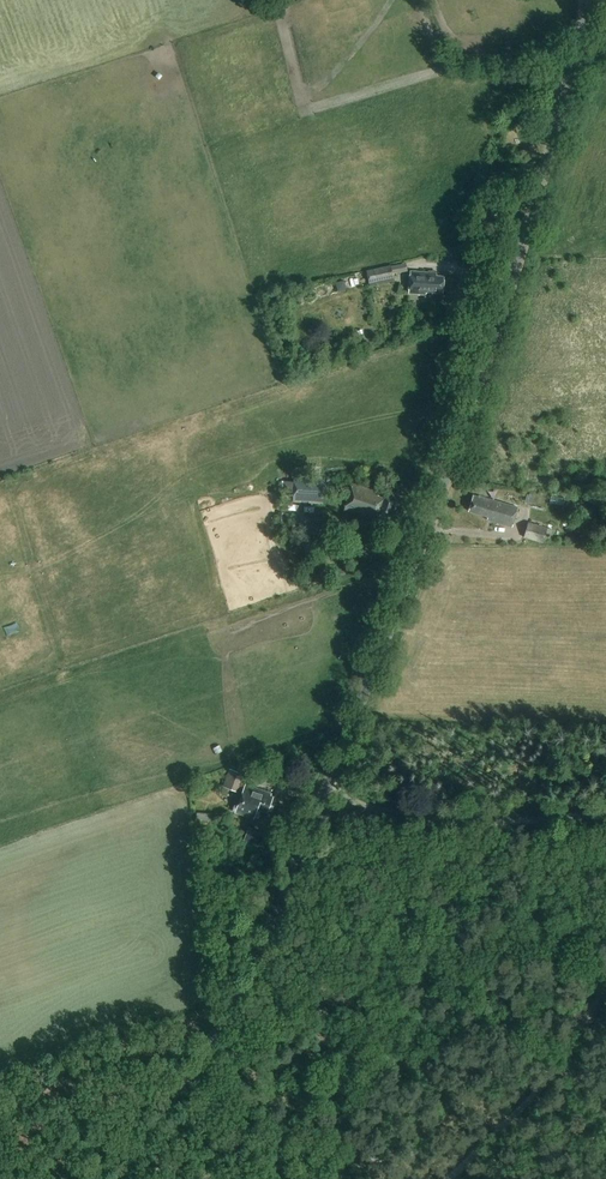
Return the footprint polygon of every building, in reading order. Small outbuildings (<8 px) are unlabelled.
[(480,63),(479,53),(466,54),(466,64),(480,63)] [(391,265),(373,269),(377,285),(394,281),(391,265)] [(444,293),(445,277),(437,276),(437,273),(411,271),(410,293),(426,295),(426,292),(444,293)] [(294,481),(282,481),(281,495),(293,495),(293,502),(326,503),(326,476),(295,476),(294,481)] [(393,524),(395,519),(393,518),(394,514),(392,513),(395,502),(379,496),(380,493),(355,485),(346,510),(378,520),(377,523),(390,527),(391,523),(393,524)] [(512,527),(518,508),(476,495),(471,513),(488,518),(487,520),(512,527)] [(279,513),(278,523),(288,523),(289,514),(279,513)] [(324,532),(324,518),(294,517),(293,530),(324,532)] [(547,527),(528,522),(524,538),(543,543),(545,536),(550,538),(553,526),(548,524),(547,527)] [(230,769),(223,786),(237,792),(243,774),(230,769)] [(255,820),(257,814),(259,809),(269,813),(275,797),(272,796),(272,794),(250,786),(245,785),(235,813),(255,820)]
